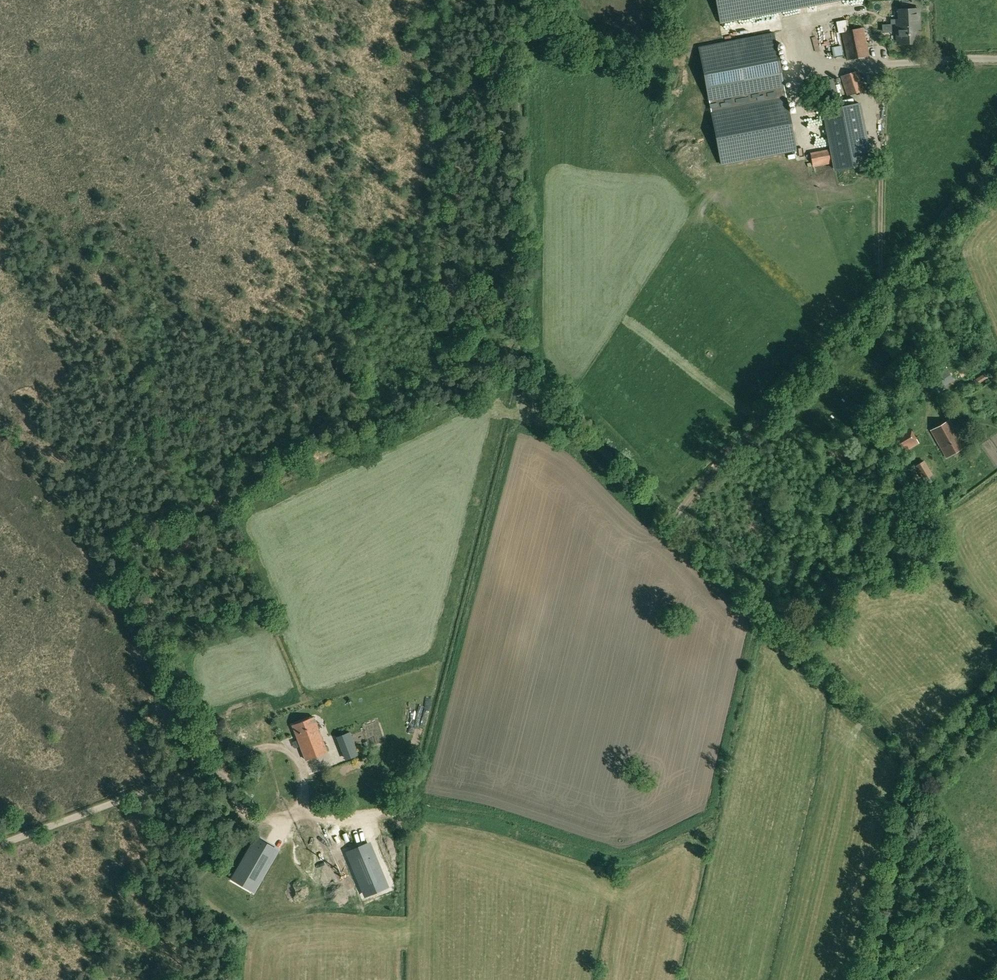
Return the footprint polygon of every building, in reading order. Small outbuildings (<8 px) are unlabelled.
[(720,23),(839,0),(716,0),(720,23)] [(896,24),(897,44),(917,43),(916,23),(919,23),(919,9),(899,10),(899,24),(896,24)] [(847,20),(837,22),(839,33),(842,32),(848,60),(869,56),(863,28),(849,30),(847,20)] [(796,150),(796,149),(786,151),(776,99),(786,97),(774,33),(699,48),(721,164),(796,150)] [(843,56),(841,45),(839,46),(832,47),(833,52),(834,58),(843,56)] [(858,70),(841,76),(848,96),(864,90),(858,70)] [(829,108),(840,104),(832,79),(821,83),(829,108)] [(824,110),(836,170),(871,163),(859,103),(824,110)] [(830,162),(828,149),(811,152),(813,165),(830,162)] [(987,377),(984,373),(969,382),(971,387),(987,377)] [(914,396),(909,388),(895,397),(900,406),(914,397),(914,396)] [(931,430),(946,457),(964,447),(949,420),(931,430)] [(909,426),(891,437),(900,453),(918,443),(909,426)] [(924,461),(916,466),(925,479),(929,477),(932,474),(924,461)] [(314,717),(292,725),(306,760),(327,752),(314,717)] [(270,861),(259,854),(262,848),(253,844),(234,878),(254,889),(270,861)] [(350,858),(363,888),(384,879),(371,849),(350,858)]
